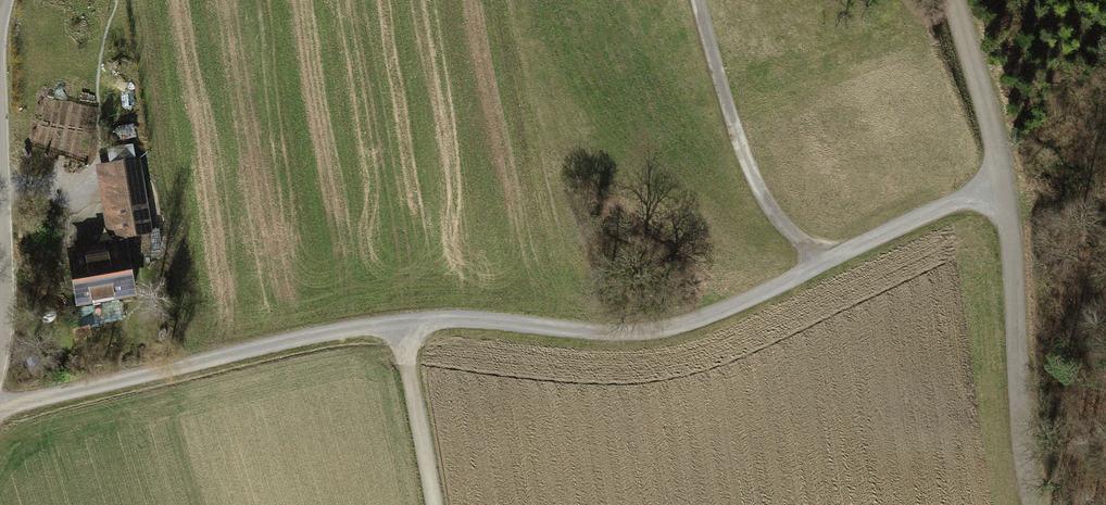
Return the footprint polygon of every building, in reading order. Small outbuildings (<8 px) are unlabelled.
[(155,239),(148,198),(105,206),(109,229),(127,226),(130,243),(155,239)] [(127,242),(70,252),(81,311),(138,301),(127,242)]
